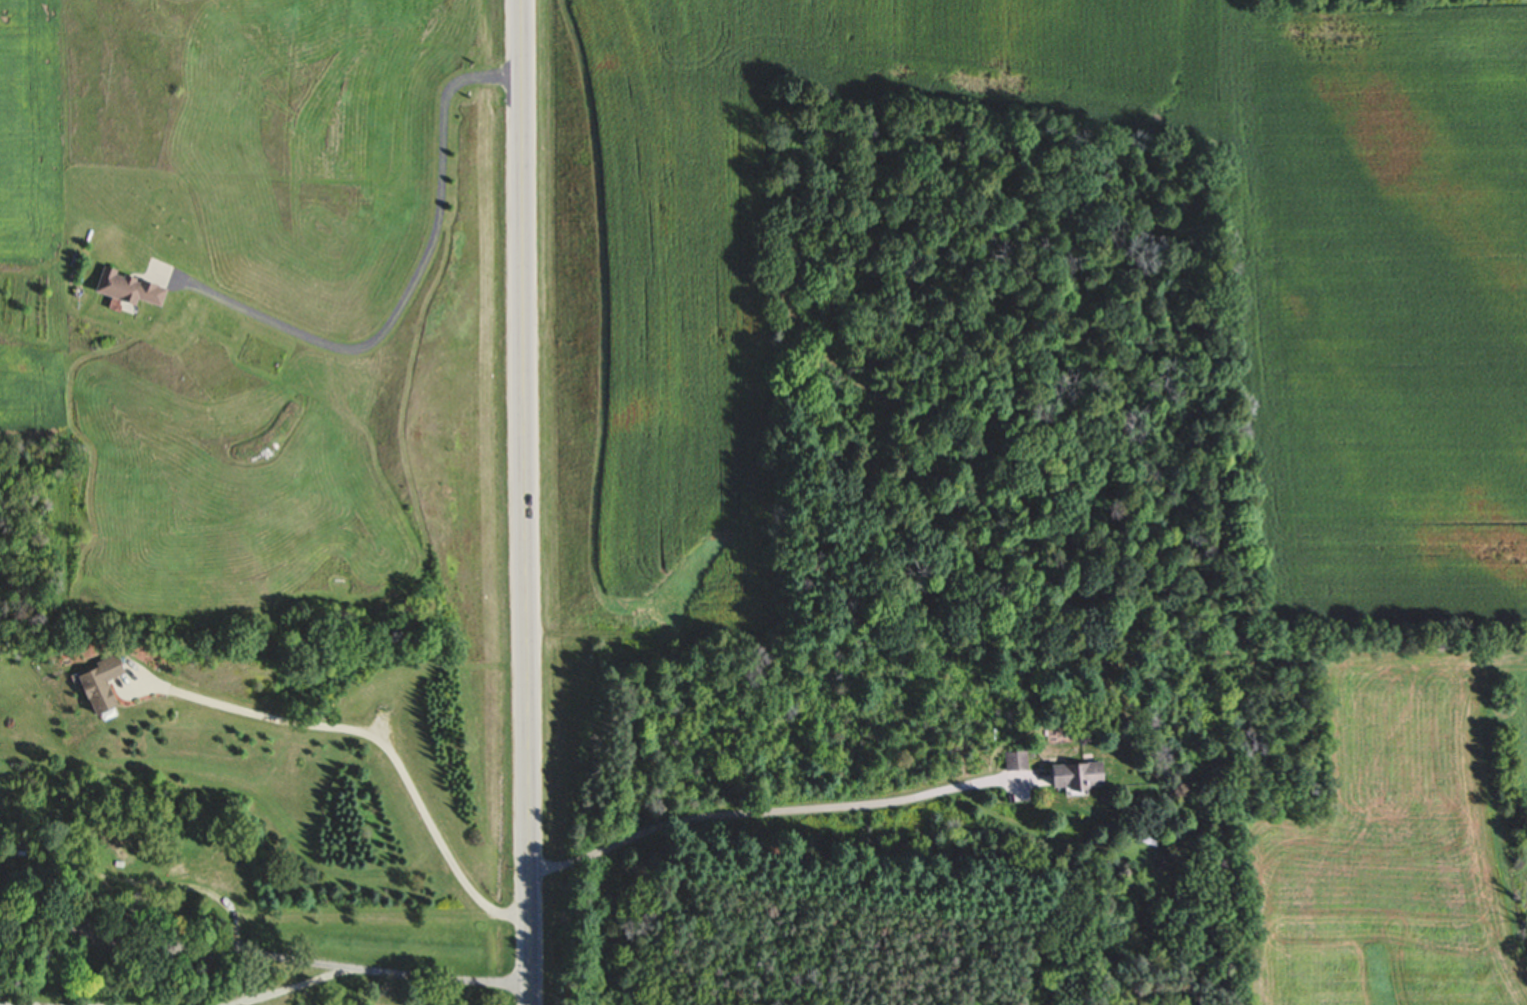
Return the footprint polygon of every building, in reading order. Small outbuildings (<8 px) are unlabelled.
[(168,306),(172,286),(107,270),(102,293),(143,303),(144,300),(168,306)] [(125,709),(113,682),(130,675),(122,656),(83,673),(102,718),(125,709)] [(1112,790),(1111,764),(1055,766),(1055,791),(1112,790)] [(29,855),(29,838),(18,838),(18,855),(29,855)]
